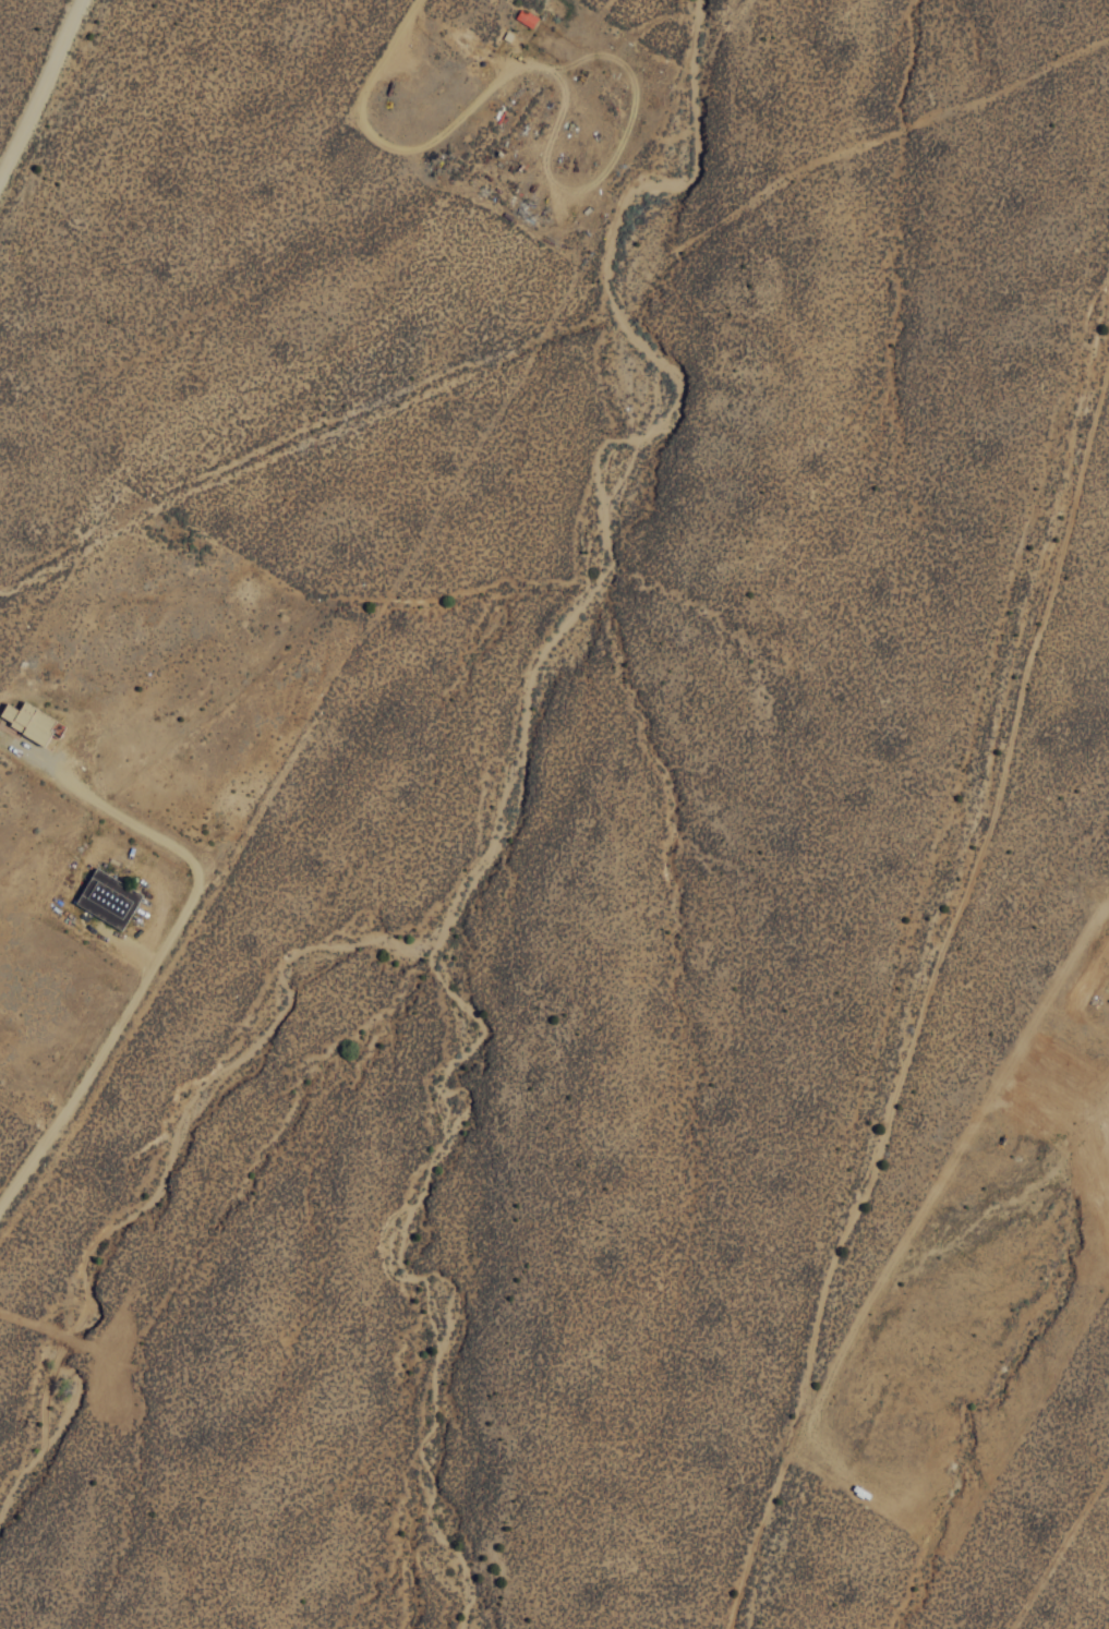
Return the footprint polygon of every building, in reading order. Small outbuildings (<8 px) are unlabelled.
[(516,17),(533,27),(538,17),(522,7),(516,17)] [(82,914),(104,880),(146,908),(124,942),(82,914)]
